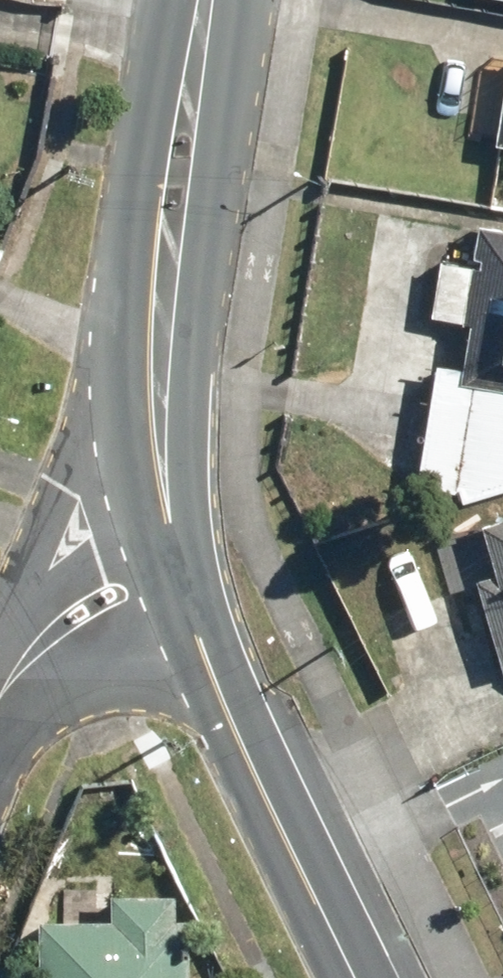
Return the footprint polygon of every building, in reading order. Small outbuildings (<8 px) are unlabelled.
[(489,143),(502,145),(502,51),(489,143)] [(411,482),(454,489),(453,498),(502,484),(502,229),(475,225),(469,264),(435,258),(426,316),(464,322),(457,366),(430,361),(411,482)] [(493,657),(502,655),(502,512),(478,519),(493,574),(471,581),(493,657)] [(186,916),(174,916),(174,891),(111,890),(111,915),(36,915),(36,977),(186,977),(186,916)]
